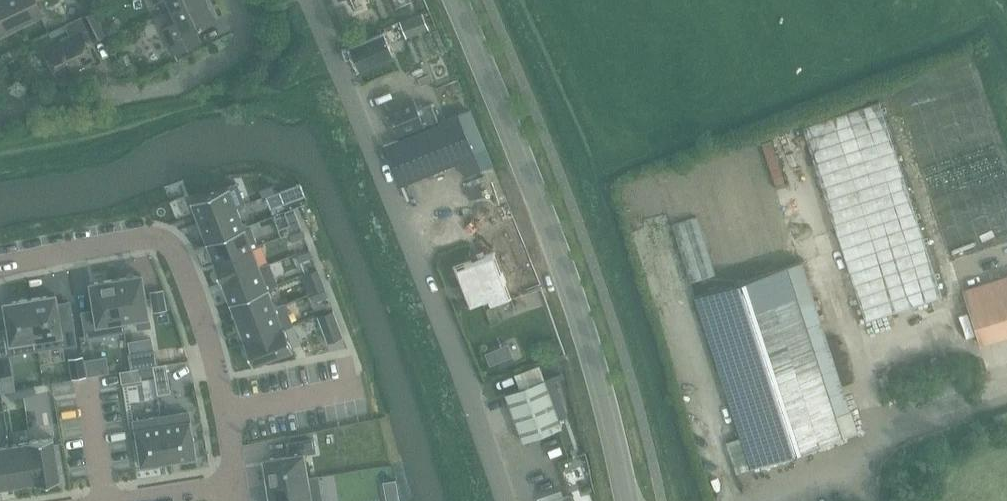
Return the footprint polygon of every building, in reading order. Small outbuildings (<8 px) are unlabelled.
[(42,15),(35,0),(0,0),(0,35),(42,15)] [(170,10),(175,22),(162,28),(174,54),(200,42),(194,29),(214,20),(205,0),(191,0),(170,10)] [(170,10),(191,0),(165,0),(170,10)] [(80,18),(92,41),(104,36),(92,12),(80,18)] [(422,12),(399,21),(406,38),(428,29),(422,12)] [(69,38),(43,50),(49,62),(57,77),(89,62),(94,59),(81,32),(86,29),(80,18),(63,26),(69,38)] [(113,19),(101,25),(106,37),(118,31),(113,19)] [(353,44),(346,47),(356,71),(392,56),(382,32),(369,37),(368,33),(351,40),(353,44)] [(430,52),(440,86),(461,80),(451,46),(430,52)] [(97,75),(87,77),(88,84),(99,83),(97,75)] [(413,99),(386,109),(396,136),(425,125),(413,99)] [(817,121),(802,125),(812,156),(866,321),(942,297),(878,101),(817,121)] [(469,110),(383,146),(399,185),(458,161),(464,176),(480,169),(473,151),(485,147),(469,110)] [(271,184),(259,189),(262,196),(274,192),(271,184)] [(228,185),(190,200),(198,221),(236,206),(228,185)] [(282,189),(264,196),(269,208),(286,202),(284,198),(281,190),(282,189)] [(236,206),(198,221),(206,241),(243,226),(236,206)] [(294,208),(284,212),(292,232),(301,228),(294,208)] [(670,226),(689,283),(714,275),(696,218),(670,226)] [(513,219),(502,222),(506,234),(517,231),(513,219)] [(243,226),(206,241),(214,261),(251,247),(252,248),(256,246),(248,224),(243,226)] [(301,229),(289,234),(292,241),(304,236),(301,229)] [(214,261),(212,261),(220,283),(222,283),(221,281),(259,267),(259,266),(252,248),(251,247),(214,261)] [(309,249),(296,254),(299,261),(312,257),(309,249)] [(454,268),(468,306),(487,299),(490,305),(508,298),(491,254),(454,268)] [(786,267),(694,297),(750,469),(842,439),(856,434),(840,385),(825,339),(800,262),(786,267)] [(259,267),(221,281),(222,283),(229,301),(267,287),(267,288),(276,285),(268,263),(259,266),(259,267)] [(316,268),(302,273),(310,294),(324,288),(316,268)] [(974,277),(991,337),(1006,332),(1006,268),(974,277)] [(141,274),(115,278),(122,320),(123,320),(136,318),(137,328),(149,326),(148,316),(141,274)] [(94,310),(82,312),(86,336),(124,330),(123,320),(122,320),(115,278),(95,282),(89,283),(94,310)] [(267,287),(229,301),(237,321),(274,307),(267,288),(267,287)] [(324,289),(312,294),(315,301),(327,297),(324,289)] [(162,290),(151,292),(152,301),(163,300),(162,290)] [(48,295),(29,298),(37,349),(62,344),(63,345),(75,343),(74,338),(68,302),(57,304),(55,294),(48,295)] [(530,296),(526,300),(527,306),(532,309),(537,309),(541,304),(540,299),(535,295),(530,296)] [(0,331),(0,355),(12,353),(37,349),(29,298),(10,301),(3,302),(7,329),(0,331)] [(274,307),(237,321),(244,341),(245,342),(284,327),(284,328),(292,325),(283,303),(274,307)] [(332,309),(317,315),(327,341),(342,336),(332,309)] [(244,341),(243,342),(251,364),(292,348),(284,328),(284,327),(245,342),(244,341)] [(835,336),(825,339),(840,385),(850,381),(835,336)] [(547,345),(545,348),(547,353),(551,356),(557,355),(560,350),(558,345),(554,342),(548,343),(547,345)] [(154,351),(129,354),(131,367),(156,363),(154,351)] [(490,352),(483,355),(489,367),(495,364),(490,352)] [(165,364),(152,366),(154,373),(155,382),(168,380),(165,364)] [(152,366),(139,368),(140,376),(154,373),(152,366)] [(938,391),(966,381),(963,372),(934,382),(938,391)] [(504,393),(522,441),(560,427),(543,379),(504,393)] [(33,386),(20,389),(22,396),(35,393),(33,386)] [(20,389),(8,392),(9,397),(9,399),(22,396),(20,389)] [(188,411),(160,416),(168,462),(195,457),(188,411)] [(160,416),(133,420),(141,466),(168,462),(160,416)] [(52,436),(29,440),(29,442),(30,441),(36,481),(35,481),(36,483),(59,479),(52,436)] [(289,454),(263,459),(266,485),(307,478),(307,477),(303,453),(313,451),(312,439),(287,443),(289,454)] [(29,442),(8,445),(15,485),(35,481),(36,481),(30,441),(29,442)] [(0,446),(0,487),(15,485),(8,445),(0,446)] [(564,471),(584,469),(583,450),(544,453),(547,489),(565,488),(564,471)] [(266,485),(269,500),(321,500),(317,475),(307,477),(307,478),(266,485)]
